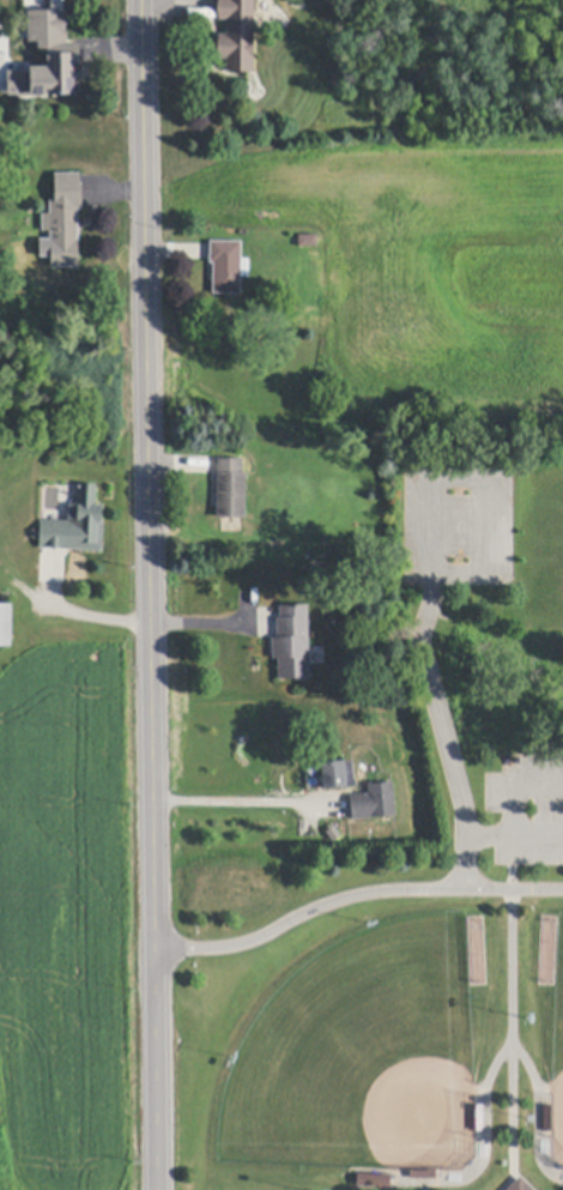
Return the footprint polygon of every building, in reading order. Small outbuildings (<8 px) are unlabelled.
[(219,19),(219,0),(255,0),(254,26),(254,73),(226,73),(226,60),(219,60),(219,35),(226,35),(226,20),(219,20),(219,19)] [(25,11),(65,11),(65,41),(25,41),(25,11)] [(80,68),(80,71),(74,71),(75,95),(36,96),(31,96),(31,81),(31,68),(48,68),(47,47),(77,46),(80,46),(80,68)] [(80,176),(80,185),(83,185),(83,209),(83,210),(78,210),(78,224),(81,224),(81,232),(79,232),(79,243),(78,243),(79,268),(52,268),(50,232),(42,232),(42,215),(50,215),(49,203),(55,203),(55,174),(80,174),(80,176)] [(298,236),(317,236),(317,247),(299,248),(298,236)] [(213,294),(213,264),(210,264),(210,260),(211,244),(211,242),(242,242),(242,260),(250,260),(249,278),(241,278),(241,295),(213,294)] [(224,460),(242,460),(242,473),(246,473),(246,519),(242,519),(223,519),(217,519),(218,475),(218,460),(224,460)] [(103,552),(69,551),(42,550),(40,549),(41,521),(57,522),(68,522),(69,508),(69,505),(78,506),(79,503),(79,490),(79,485),(97,485),(96,506),(103,506),(103,509),(102,509),(102,522),(104,522),(103,552)] [(11,648),(0,648),(0,605),(12,605),(11,648)] [(278,638),(277,620),(280,618),(280,608),(308,606),(310,678),(279,679),(278,659),(273,659),(272,639),(278,639),(278,638)] [(323,790),(321,765),(344,762),(344,763),(353,762),(355,779),(357,781),(357,787),(323,790)] [(353,820),(350,796),(356,796),(369,795),(369,786),(393,784),(396,816),(353,821),(353,820)] [(477,1132),(476,1106),(484,1106),(484,1132),(477,1132)] [(552,1106),(552,1131),(544,1132),(544,1106),(552,1106)] [(436,1180),(411,1180),(411,1171),(436,1171),(436,1180)] [(503,1189),(534,1189),(519,1174),(503,1189)] [(394,1177),(408,1177),(408,1188),(394,1188),(394,1177)]
